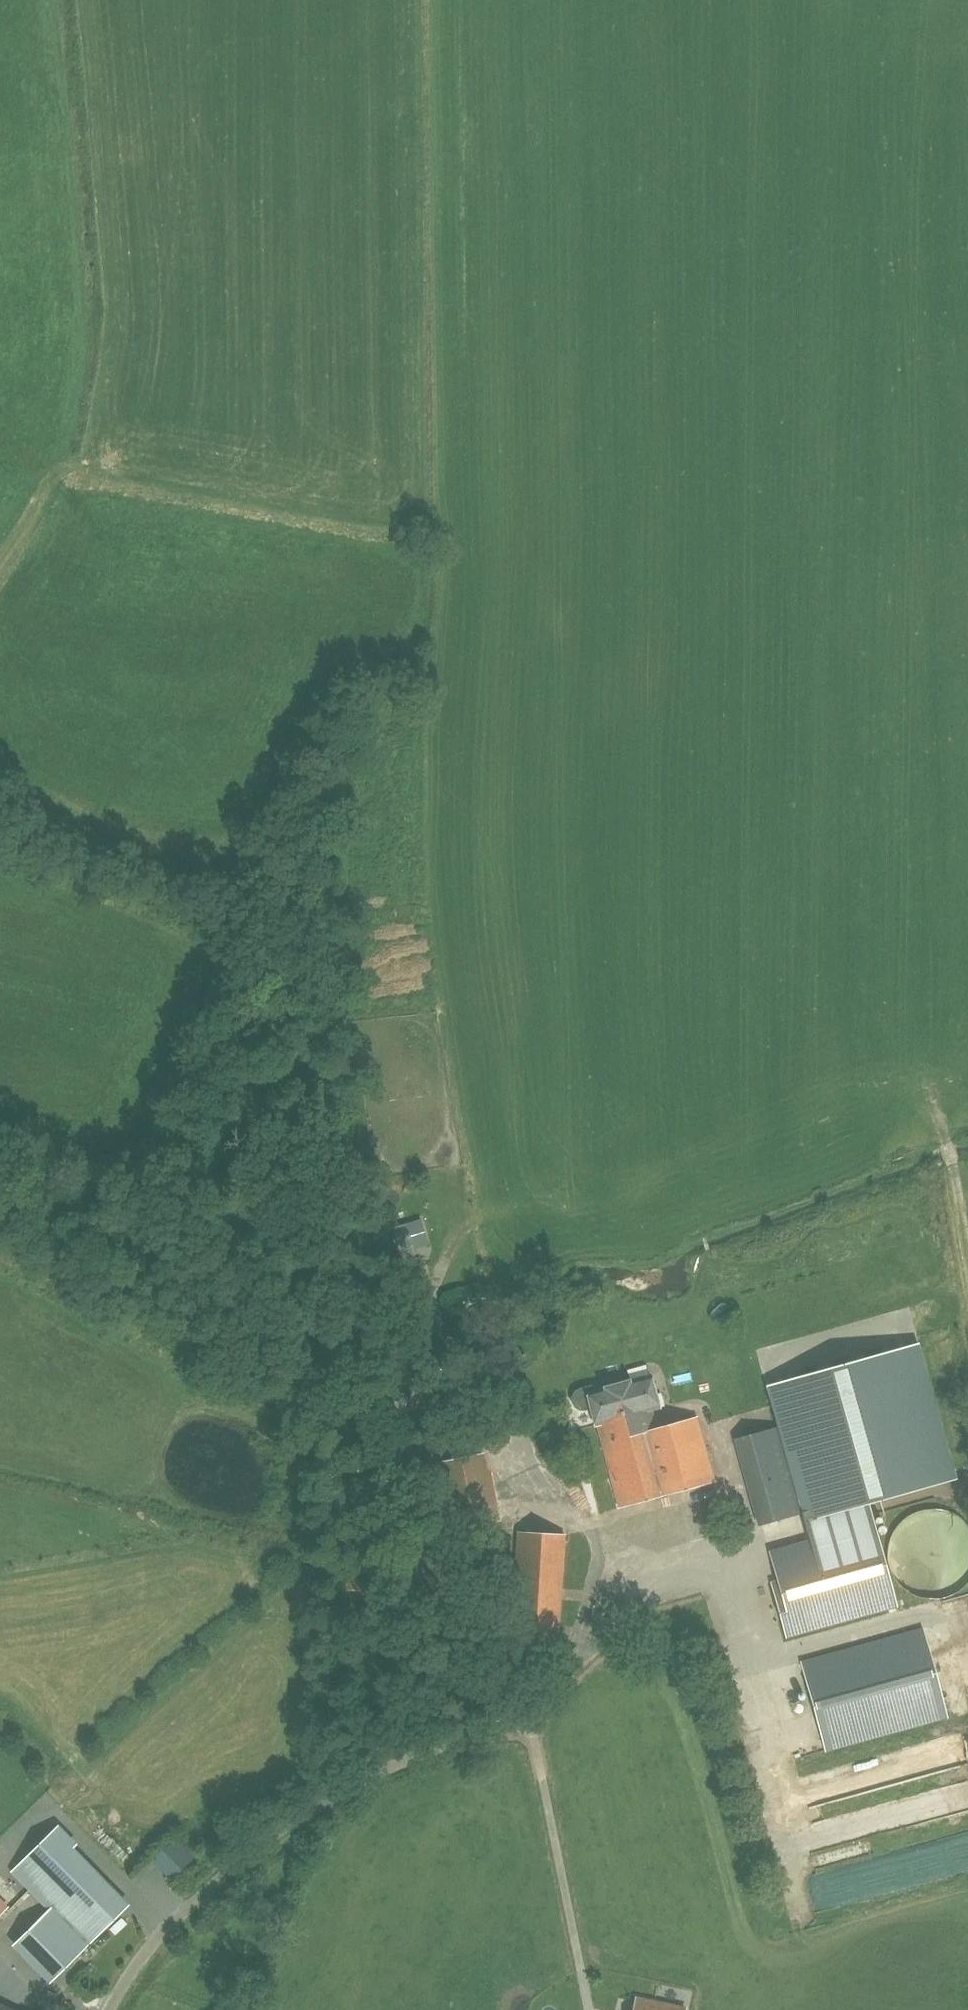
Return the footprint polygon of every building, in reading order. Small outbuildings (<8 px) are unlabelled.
[(418,1265),(406,1223),(391,1228),(396,1243),(404,1269),(418,1265)] [(804,1520),(867,1502),(955,1477),(919,1346),(767,1388),(804,1520)] [(595,1424),(597,1424),(619,1505),(713,1480),(696,1418),(657,1428),(652,1409),(659,1407),(650,1375),(593,1390),(592,1385),(587,1386),(581,1388),(576,1390),(573,1393),(572,1396),(572,1400),(573,1403),(574,1405),(576,1407),(579,1408),(581,1409),(584,1409),(586,1409),(591,1407),(595,1424)] [(738,1438),(762,1523),(799,1512),(776,1428),(738,1438)] [(475,1528),(503,1522),(489,1452),(446,1461),(462,1541),(477,1538),(475,1528)] [(896,1607),(872,1522),(809,1539),(769,1551),(777,1580),(771,1582),(786,1638),(896,1607)] [(558,1649),(565,1535),(517,1532),(510,1646),(558,1649)] [(826,1750),(946,1717),(921,1629),(802,1662),(826,1750)] [(16,1941),(52,1979),(125,1908),(70,1850),(73,1846),(55,1828),(15,1867),(52,1906),(16,1941)] [(151,1858),(175,1879),(200,1851),(176,1830),(151,1858)] [(684,2006),(636,1997),(634,2009),(683,2009),(684,2006)]
